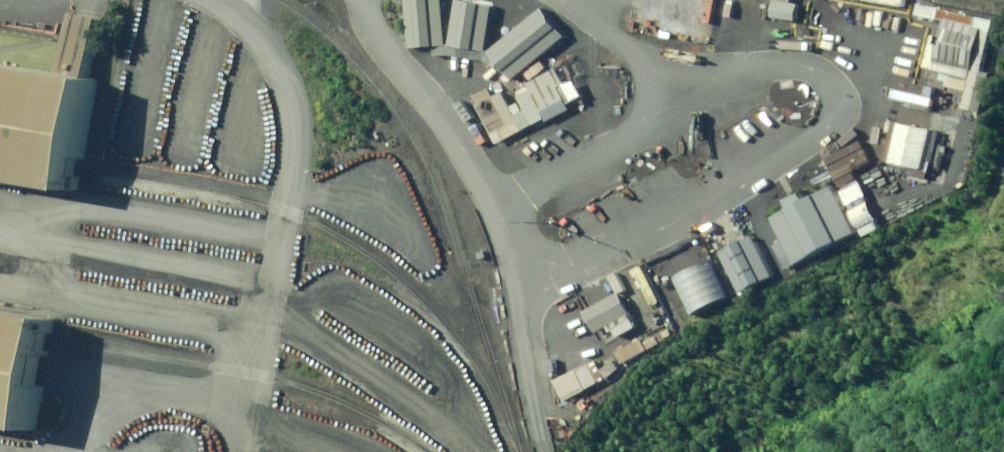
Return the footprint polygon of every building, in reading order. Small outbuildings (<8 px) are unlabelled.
[(409,38),(447,37),(447,0),(408,0),(409,38)] [(451,43),(483,50),(494,5),(472,0),(461,0),(451,43)] [(546,0),(492,43),(514,70),(567,28),(546,0)] [(944,11),(935,53),(973,62),(982,19),(944,11)] [(93,189),(97,171),(111,80),(0,61),(0,173),(93,189)] [(476,91),(497,134),(525,121),(504,78),(476,91)] [(895,119),(889,155),(922,160),(928,124),(895,119)] [(771,239),(783,263),(857,225),(831,176),(771,207),(784,232),(771,239)] [(717,243),(736,283),(770,268),(751,227),(717,243)] [(620,287),(588,305),(600,326),(632,308),(620,287)] [(42,424),(56,342),(60,315),(0,305),(0,417),(42,424)]
